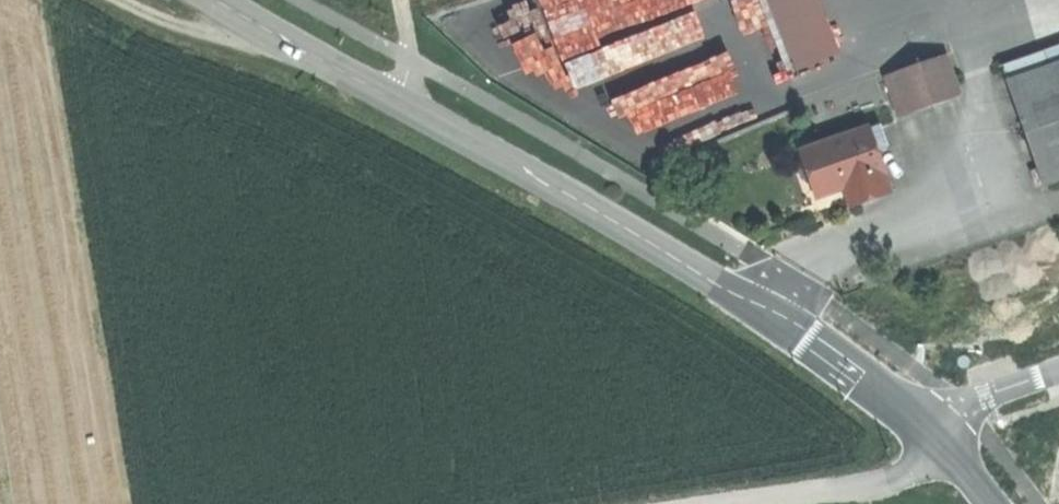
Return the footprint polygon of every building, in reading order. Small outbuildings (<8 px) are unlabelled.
[(799,72),(846,54),(825,0),(771,0),(799,72)] [(899,94),(905,110),(960,90),(949,57),(893,77),(899,94)] [(1040,190),(1058,183),(1058,70),(1004,90),(1040,190)] [(875,137),(802,162),(811,186),(817,205),(840,197),(846,215),(883,203),(870,165),(883,161),(875,137)]
